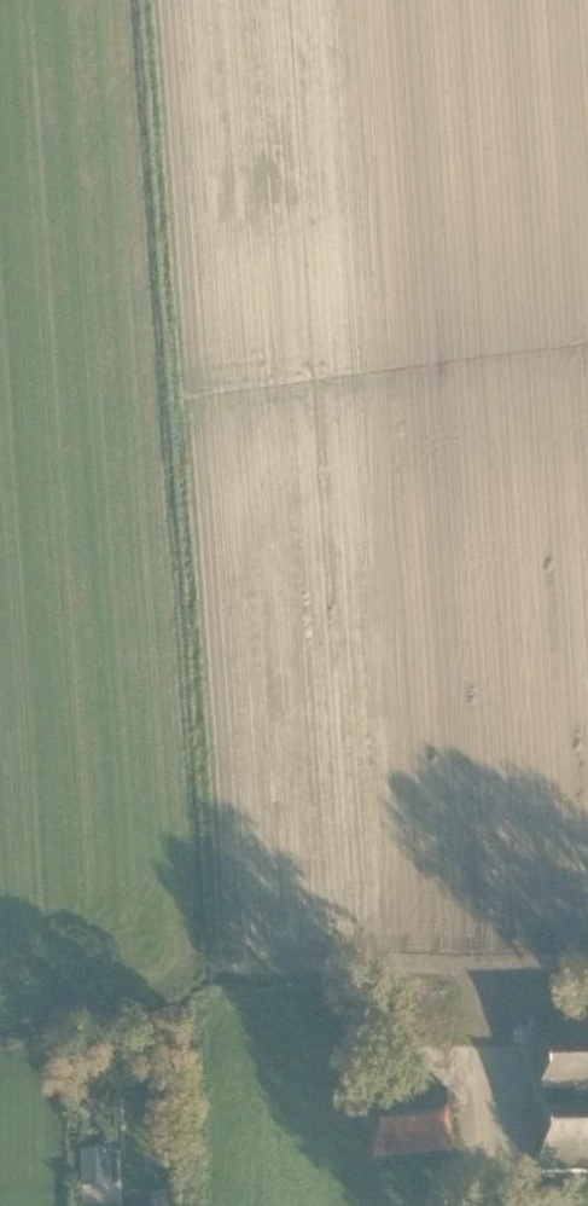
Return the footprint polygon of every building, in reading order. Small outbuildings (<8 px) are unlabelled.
[(534,1023),(539,1175),(587,1173),(587,1022),(534,1023)] [(107,1153),(84,1154),(85,1173),(108,1173),(107,1153)]
